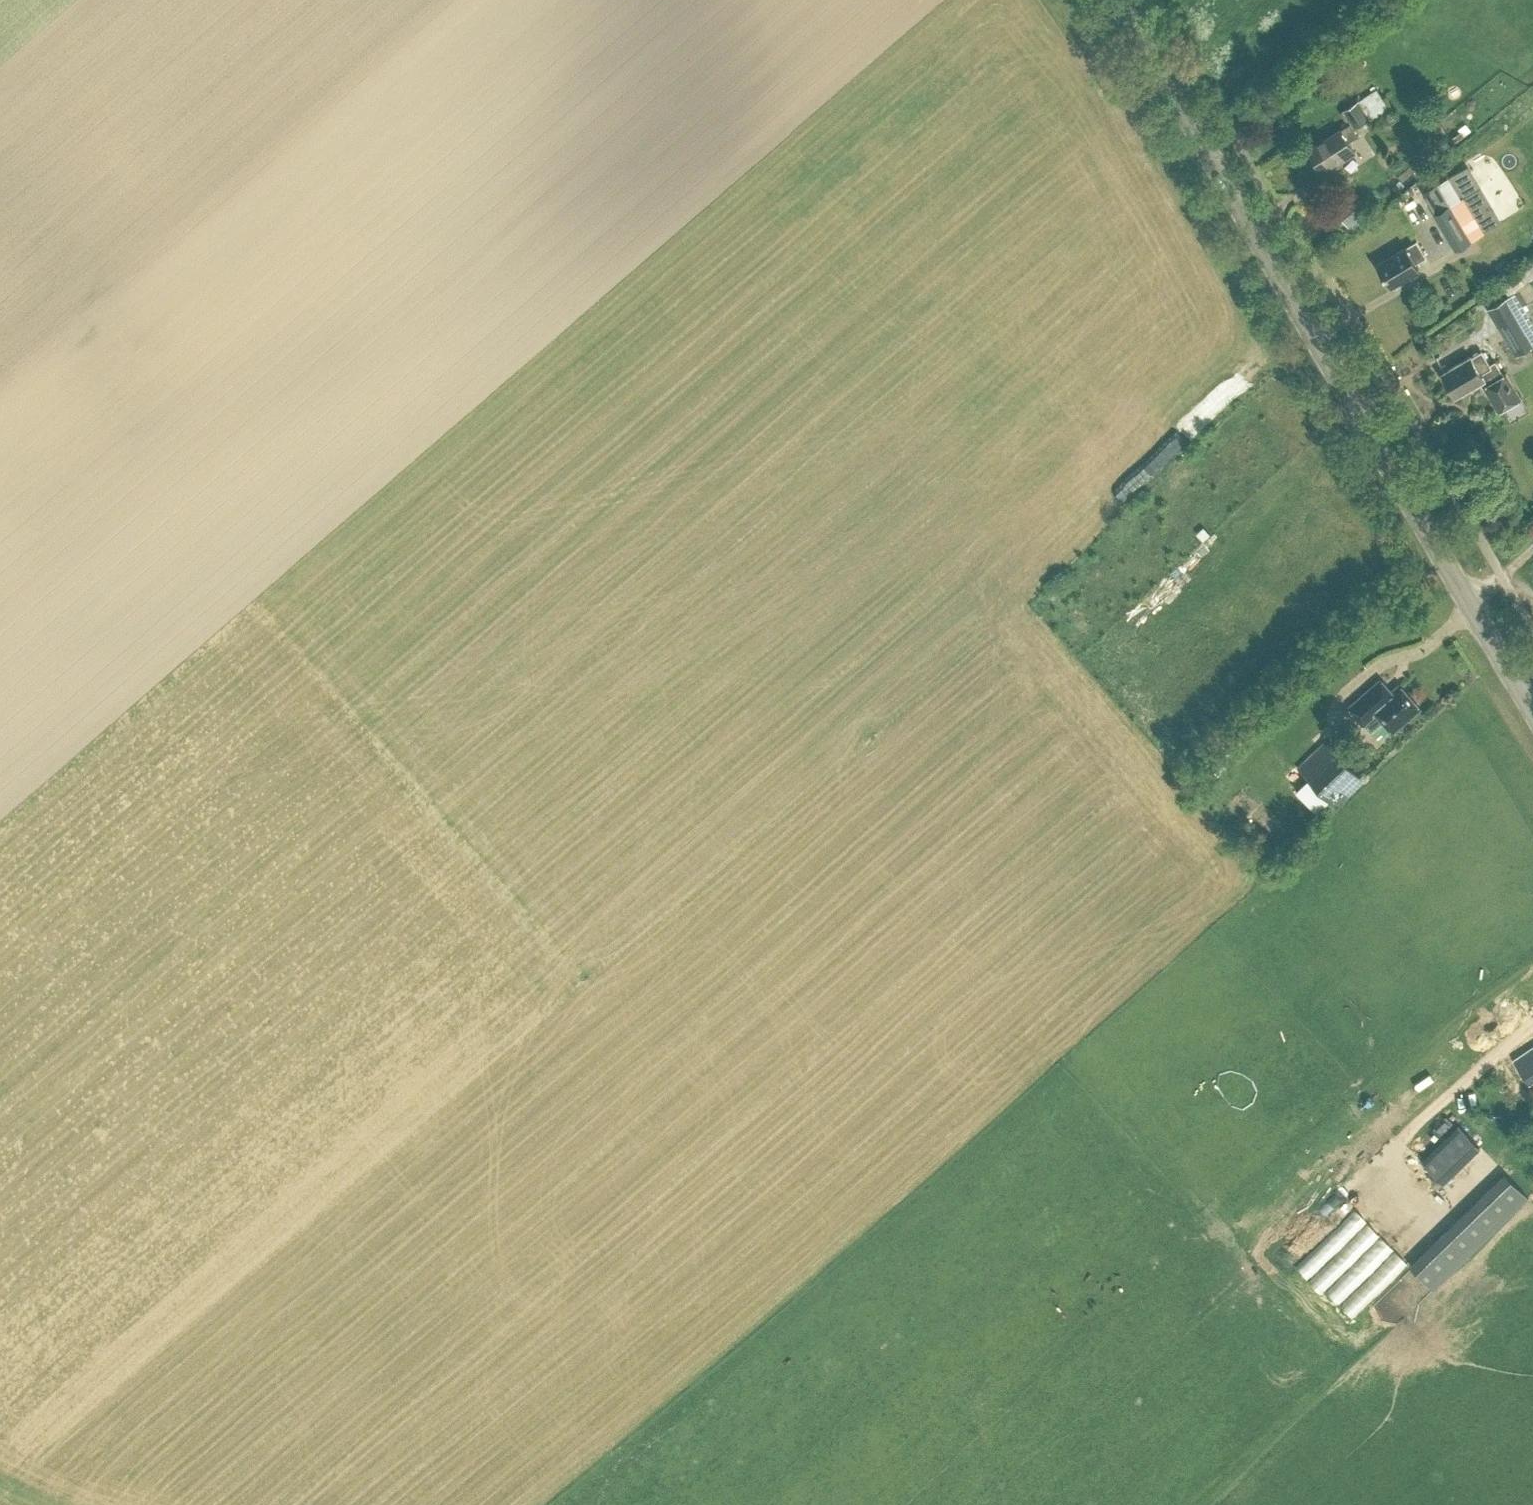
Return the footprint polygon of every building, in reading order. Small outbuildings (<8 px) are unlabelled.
[(1356,126),(1370,117),(1374,123),(1392,111),(1376,88),(1344,109),(1356,126)] [(1359,134),(1355,127),(1351,122),(1310,148),(1322,168),(1338,158),(1340,161),(1356,151),(1349,140),(1359,134)] [(1453,175),(1441,182),(1453,202),(1464,195),(1453,175)] [(1455,248),(1502,221),(1480,186),(1464,195),(1453,202),(1434,213),(1455,248)] [(1416,262),(1426,256),(1417,241),(1408,246),(1377,263),(1391,287),(1420,270),(1416,262)] [(1532,345),(1532,319),(1524,303),(1530,300),(1523,287),(1489,307),(1517,354),(1532,345)] [(1492,365),(1483,350),(1472,356),(1472,354),(1442,371),(1455,395),(1482,381),(1499,411),(1522,398),(1508,372),(1505,374),(1498,362),(1492,365)] [(1392,690),(1381,678),(1350,706),(1365,723),(1377,712),(1394,731),(1421,706),(1400,683),(1392,690)] [(1337,805),(1365,778),(1327,739),(1299,766),(1337,805)] [(1514,1059),(1530,1083),(1532,1081),(1532,1046),(1514,1059)] [(1421,1160),(1437,1176),(1442,1181),(1480,1145),(1474,1139),(1459,1124),(1421,1160)] [(1449,1213),(1462,1225),(1517,1166),(1504,1154),(1449,1213)] [(1441,1286),(1532,1193),(1532,1187),(1516,1170),(1420,1265),(1441,1286)]
